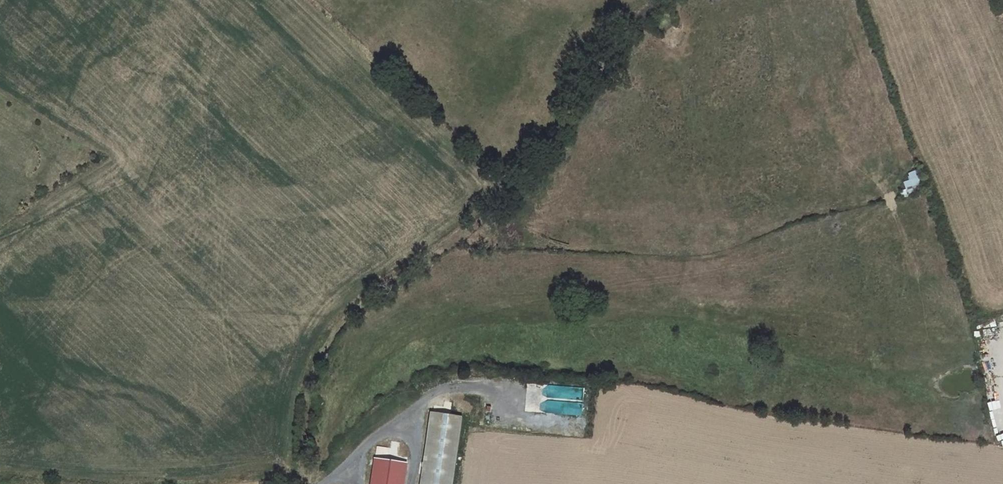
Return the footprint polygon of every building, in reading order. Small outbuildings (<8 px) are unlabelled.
[(917,170),(905,174),(909,188),(921,185),(917,170)] [(424,410),(415,483),(448,483),(456,414),(424,410)] [(370,454),(366,483),(398,483),(401,458),(370,454)]
